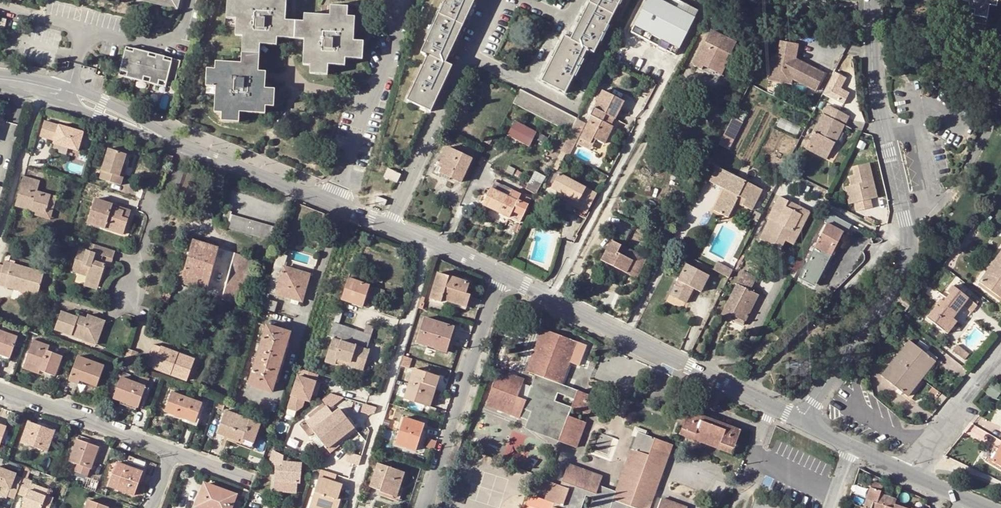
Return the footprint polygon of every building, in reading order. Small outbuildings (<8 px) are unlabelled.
[(18,9),(20,0),(0,0),(0,4),(18,9)] [(176,14),(179,0),(124,0),(176,14)] [(276,44),(276,37),(303,37),(303,63),(311,63),(310,71),(329,72),(329,61),(346,62),(346,53),(363,54),(364,37),(353,37),(353,13),(347,13),(347,3),(328,3),(328,12),(303,12),(303,20),(285,20),(286,0),(226,0),(226,17),(236,17),(235,35),(242,35),(241,62),(215,61),(215,68),(206,68),(206,85),(215,85),(214,111),(221,111),(221,120),(239,121),(239,111),(265,113),(265,106),(273,106),(274,88),(264,88),(265,71),(258,71),(259,44),(276,44)] [(438,13),(462,24),(474,0),(442,0),(442,1),(443,3),(438,13)] [(612,13),(617,3),(620,4),(621,0),(590,0),(589,2),(612,13)] [(673,55),(696,10),(677,0),(646,0),(630,32),(673,55)] [(962,0),(968,2),(965,22),(972,23),(971,29),(990,32),(993,20),(986,18),(988,5),(995,7),(996,0),(1000,1),(1000,0),(962,0)] [(589,2),(570,39),(587,48),(593,51),(599,40),(600,41),(606,29),(605,28),(612,13),(589,2)] [(444,62),(462,24),(438,13),(431,28),(429,28),(424,39),(426,40),(421,51),(427,54),(444,62)] [(693,66),(701,69),(703,66),(717,73),(726,53),(730,55),(735,44),(710,31),(693,66)] [(581,59),(587,48),(570,39),(564,36),(541,80),(564,92),(575,71),(577,72),(583,60),(581,59)] [(816,90),(824,73),(795,60),(796,44),(779,42),(777,57),(773,56),(769,81),(791,84),(792,79),(816,90)] [(115,82),(131,86),(138,57),(122,53),(115,82)] [(719,78),(730,55),(726,53),(717,73),(703,66),(701,69),(719,78)] [(415,81),(407,99),(430,110),(451,65),(444,62),(427,54),(420,69),(418,69),(413,80),(415,81)] [(153,61),(138,57),(131,86),(146,89),(153,61)] [(177,67),(153,61),(146,89),(162,93),(163,88),(172,90),(177,67)] [(824,97),(845,104),(850,90),(843,88),(847,75),(833,71),(824,97)] [(569,131),(575,118),(519,89),(512,102),(569,131)] [(604,122),(607,115),(613,118),(614,119),(624,101),(602,90),(589,115),(591,116),(579,138),(589,143),(592,138),(595,139),(604,144),(613,127),(610,125),(604,122)] [(827,105),(808,142),(829,152),(848,116),(827,105)] [(607,115),(604,122),(610,125),(613,118),(607,115)] [(732,116),(718,144),(729,149),(743,122),(732,116)] [(84,133),(46,121),(41,136),(49,139),(52,132),(58,134),(56,141),(55,144),(79,151),(84,133)] [(536,131),(516,121),(509,134),(530,144),(536,131)] [(575,128),(571,138),(575,140),(580,131),(575,128)] [(58,134),(52,132),(49,139),(56,141),(58,134)] [(569,156),(576,143),(577,141),(575,140),(571,138),(568,136),(561,151),(569,156)] [(486,137),(483,143),(489,146),(492,140),(486,137)] [(592,138),(589,143),(579,138),(578,141),(577,141),(576,143),(590,150),(595,139),(592,138)] [(808,142),(805,148),(826,158),(829,152),(808,142)] [(471,158),(447,147),(439,163),(443,165),(440,172),(460,182),(471,158)] [(127,157),(109,151),(101,173),(103,174),(100,181),(110,185),(121,188),(123,180),(120,179),(123,167),(127,157)] [(870,199),(877,197),(869,163),(851,167),(853,175),(847,176),(849,186),(854,202),(856,211),(872,207),(870,199)] [(751,210),(761,189),(716,166),(709,180),(723,188),(712,209),(727,217),(735,201),(738,196),(744,199),(742,205),(751,210)] [(384,176),(397,182),(400,174),(388,168),(384,176)] [(513,177),(520,180),(523,174),(516,171),(513,177)] [(578,201),(575,206),(586,212),(596,193),(558,173),(550,187),(565,195),(578,201)] [(40,181),(24,177),(15,206),(31,211),(32,208),(46,213),(47,210),(53,211),(57,198),(37,191),(40,181)] [(530,198),(494,181),(482,205),(508,217),(511,210),(522,215),(530,198)] [(119,193),(121,188),(110,185),(108,190),(119,193)] [(854,202),(849,186),(843,187),(847,204),(854,202)] [(387,200),(377,195),(375,201),(384,205),(387,200)] [(534,204),(541,207),(545,200),(537,195),(533,203),(534,204)] [(562,201),(575,207),(575,206),(578,201),(565,195),(562,201)] [(735,201),(742,205),(744,199),(738,196),(735,201)] [(785,241),(787,242),(801,215),(786,207),(789,201),(779,196),(768,219),(770,220),(760,239),(781,250),(785,241)] [(96,201),(88,225),(124,237),(129,222),(122,220),(124,214),(113,211),(114,208),(96,201)] [(810,212),(789,201),(786,207),(801,215),(787,242),(793,245),(810,212)] [(538,213),(541,207),(534,204),(532,209),(538,213)] [(586,212),(575,206),(575,207),(573,211),(584,217),(586,213),(586,212)] [(46,213),(32,208),(31,211),(30,214),(50,220),(53,211),(47,210),(46,213)] [(132,214),(114,208),(113,211),(124,214),(122,220),(129,222),(132,214)] [(227,228),(273,241),(276,227),(231,214),(231,212),(226,210),(222,223),(228,225),(227,228)] [(522,215),(511,210),(508,217),(519,222),(522,215)] [(754,211),(750,219),(757,222),(761,214),(754,211)] [(830,213),(827,220),(849,229),(852,221),(830,213)] [(864,220),(873,224),(875,220),(866,216),(864,220)] [(815,286),(843,231),(826,222),(798,277),(815,286)] [(843,231),(815,286),(817,287),(846,232),(843,231)] [(646,257),(611,239),(601,259),(636,277),(646,257)] [(193,240),(181,283),(207,291),(223,296),(222,300),(227,301),(225,310),(237,314),(240,312),(240,310),(247,287),(252,289),(260,262),(249,258),(249,257),(220,248),(193,240)] [(106,266),(105,266),(101,265),(98,264),(100,256),(103,257),(107,259),(113,260),(115,252),(94,245),(92,254),(80,249),(72,273),(87,277),(85,283),(99,287),(106,266)] [(1000,293),(1000,250),(978,280),(998,296),(1000,293)] [(736,274),(745,256),(741,254),(735,265),(732,270),(732,272),(736,274)] [(308,280),(294,275),(295,270),(284,267),(287,258),(277,255),(266,290),(275,293),(302,302),(308,280)] [(44,273),(4,262),(0,277),(0,285),(38,296),(44,273)] [(713,269),(729,277),(732,272),(732,270),(716,262),(713,269)] [(709,275),(685,263),(669,294),(685,303),(693,288),(700,292),(709,275)] [(295,270),(294,275),(308,280),(310,275),(295,270)] [(742,272),(736,284),(749,290),(755,278),(742,272)] [(351,273),(349,279),(364,284),(366,279),(351,273)] [(466,294),(469,283),(437,273),(430,299),(441,302),(441,300),(466,308),(470,295),(466,294)] [(370,286),(364,284),(349,279),(341,299),(363,307),(370,286)] [(97,291),(99,287),(85,283),(84,287),(97,291)] [(745,321),(758,295),(750,291),(749,290),(736,284),(720,315),(729,320),(730,318),(732,315),(745,321)] [(936,304),(926,317),(943,330),(952,318),(947,314),(951,309),(956,313),(962,306),(970,312),(975,305),(951,286),(947,292),(949,294),(939,307),(936,304)] [(164,292),(161,300),(168,303),(172,289),(167,288),(165,293),(164,292)] [(381,297),(383,291),(376,288),(374,294),(381,297)] [(260,308),(275,312),(277,302),(263,298),(260,308)] [(951,309),(947,314),(952,318),(956,313),(951,309)] [(338,324),(343,312),(337,310),(328,336),(333,338),(366,350),(374,328),(368,326),(366,334),(338,324)] [(93,335),(96,336),(102,319),(88,315),(86,320),(78,318),(61,311),(55,329),(90,342),(93,335)] [(743,324),(745,321),(732,315),(730,318),(743,324)] [(454,327),(424,318),(416,342),(434,348),(434,346),(447,350),(454,327)] [(956,321),(952,318),(943,330),(946,333),(956,321)] [(93,335),(90,342),(96,345),(105,322),(105,320),(102,319),(96,336),(93,335)] [(271,393),(289,332),(266,325),(247,385),(271,393)] [(585,422),(568,416),(571,407),(589,414),(595,397),(562,385),(578,342),(543,329),(527,371),(535,375),(526,400),(518,397),(524,380),(499,370),(486,404),(521,417),(524,408),(532,411),(565,424),(559,441),(576,447),(585,422)] [(16,337),(0,331),(0,354),(9,358),(16,337)] [(325,361),(334,365),(334,362),(336,358),(353,364),(352,368),(362,372),(369,351),(366,350),(333,338),(325,361)] [(49,352),(51,346),(34,340),(23,370),(40,376),(41,372),(54,376),(62,356),(49,352)] [(897,388),(907,395),(934,361),(925,353),(909,341),(895,358),(881,375),(897,388)] [(161,348),(153,345),(145,366),(153,369),(161,348)] [(161,347),(161,348),(153,369),(153,370),(187,383),(196,360),(161,347)] [(133,369),(138,353),(127,349),(122,365),(133,369)] [(401,362),(400,367),(408,370),(412,359),(403,356),(401,362)] [(79,380),(96,386),(104,366),(77,357),(68,380),(78,384),(79,380)] [(353,364),(336,358),(334,362),(352,368),(353,364)] [(308,401),(317,375),(299,369),(287,408),(295,411),(302,406),(304,400),(308,401)] [(438,377),(414,369),(403,398),(425,405),(431,385),(435,386),(438,377)] [(656,374),(644,369),(641,376),(654,381),(656,374)] [(122,372),(120,378),(128,381),(130,375),(122,372)] [(128,381),(120,378),(113,398),(137,407),(147,381),(137,377),(135,383),(128,381)] [(435,386),(431,385),(425,405),(429,406),(435,386)] [(940,395),(932,389),(926,396),(934,402),(940,395)] [(196,419),(202,403),(172,393),(164,412),(183,419),(181,422),(197,428),(200,421),(196,419)] [(218,402),(215,410),(224,413),(217,434),(238,441),(237,446),(250,451),(260,424),(225,411),(227,405),(218,402)] [(326,407),(305,423),(309,428),(315,436),(324,447),(326,449),(336,442),(354,428),(339,410),(332,415),(326,407)] [(529,420),(532,411),(524,408),(521,417),(529,420)] [(565,424),(532,411),(529,420),(526,428),(559,441),(565,424)] [(688,411),(682,428),(695,434),(694,438),(719,448),(721,443),(734,448),(741,431),(727,425),(726,429),(701,420),(702,416),(688,411)] [(701,420),(726,429),(727,425),(702,416),(701,420)] [(415,451),(424,424),(403,417),(395,444),(415,451)] [(48,452),(55,432),(29,422),(22,442),(48,452)] [(304,422),(300,425),(304,431),(309,428),(305,423),(304,422)] [(680,433),(694,438),(695,434),(682,428),(680,433)] [(546,499),(554,503),(553,507),(581,507),(586,496),(594,499),(591,507),(648,507),(672,445),(638,432),(616,491),(612,490),(600,485),(603,477),(568,464),(560,485),(552,483),(546,499)] [(319,451),(324,447),(315,436),(310,440),(319,451)] [(77,440),(70,461),(78,464),(75,472),(88,476),(90,469),(91,469),(100,448),(77,440)] [(339,446),(336,442),(326,449),(329,453),(339,446)] [(734,448),(721,443),(719,448),(732,453),(734,448)] [(998,448),(991,460),(1000,466),(1000,443),(998,448)] [(359,463),(361,455),(350,452),(348,461),(359,463)] [(272,453),(267,466),(274,468),(272,490),(295,493),(296,484),(299,484),(301,464),(282,463),(282,456),(272,453)] [(135,496),(143,472),(117,462),(108,486),(135,496)] [(403,472),(377,464),(369,487),(380,490),(379,492),(392,496),(395,486),(398,488),(403,472)] [(22,480),(21,482),(27,484),(32,469),(27,467),(22,480)] [(311,474),(318,476),(321,470),(313,468),(311,474)] [(10,492),(8,498),(15,500),(16,496),(21,482),(22,480),(15,478),(15,476),(0,470),(0,488),(10,492)] [(319,507),(323,507),(338,507),(341,501),(337,499),(341,485),(334,483),(337,475),(321,470),(318,476),(308,507),(310,507),(319,507)] [(872,481),(870,487),(881,491),(882,485),(872,481)] [(26,500),(23,507),(51,507),(54,502),(46,499),(48,495),(32,488),(32,486),(27,484),(21,482),(16,496),(26,500)] [(236,495),(205,484),(196,507),(200,507),(232,507),(236,495)] [(398,488),(395,486),(392,496),(390,500),(398,502),(402,489),(398,488)] [(870,507),(872,507),(906,507),(895,504),(896,499),(880,493),(881,491),(870,487),(863,507),(861,507),(860,507),(870,507)] [(662,498),(658,507),(687,507),(662,498)] [(553,507),(530,499),(527,507),(553,507)]
